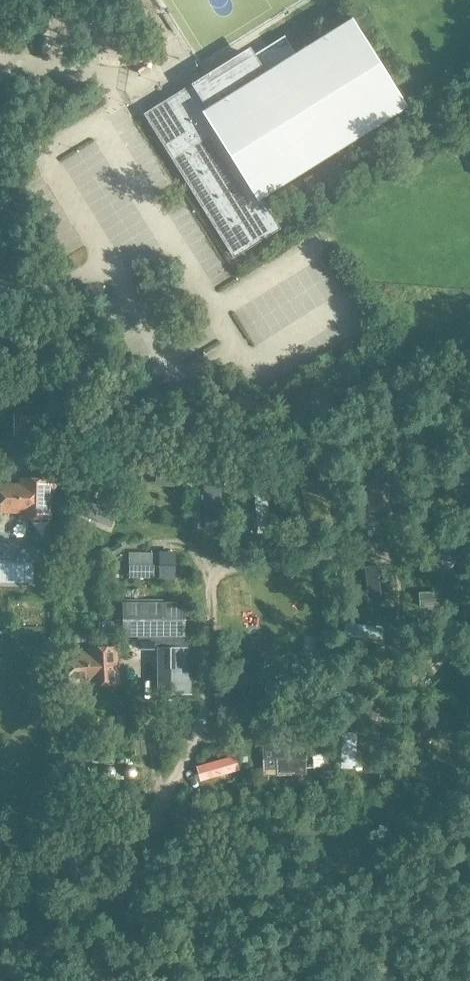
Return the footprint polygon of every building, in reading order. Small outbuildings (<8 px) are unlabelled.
[(351,19),(296,54),(284,36),(207,84),(204,79),(147,114),(221,233),(234,254),(241,250),(277,228),(259,199),(407,107),(399,95),(351,19)] [(60,417),(60,395),(51,395),(52,418),(60,417)] [(39,415),(14,415),(13,436),(38,437),(39,415)] [(218,450),(218,461),(231,460),(231,449),(218,450)] [(396,471),(367,472),(369,515),(398,513),(396,471)] [(266,472),(265,481),(275,481),(275,473),(266,472)] [(224,526),(221,473),(204,474),(207,527),(224,526)] [(22,481),(21,486),(2,486),(1,514),(21,515),(21,520),(52,520),(52,481),(22,481)] [(268,487),(256,488),(259,534),(272,533),(268,487)] [(89,499),(80,513),(110,526),(117,512),(89,499)] [(120,542),(111,548),(114,555),(124,549),(120,542)] [(169,563),(162,563),(162,553),(130,554),(130,580),(162,580),(169,580),(169,563)] [(100,555),(92,559),(95,567),(103,563),(100,555)] [(378,565),(364,567),(369,606),(382,605),(378,565)] [(460,589),(418,593),(420,608),(461,604),(460,589)] [(185,637),(185,602),(122,602),(122,637),(185,637)] [(114,622),(98,622),(99,635),(114,634),(114,622)] [(75,632),(75,642),(86,641),(85,631),(75,632)] [(189,647),(157,648),(157,694),(190,693),(189,647)] [(89,654),(69,655),(71,685),(91,684),(92,687),(120,685),(118,648),(89,650),(89,654)] [(457,665),(452,661),(446,668),(450,672),(457,665)] [(352,727),(350,767),(362,768),(364,727),(352,727)] [(146,738),(132,739),(133,758),(147,756),(146,738)] [(304,745),(264,747),(265,768),(268,768),(268,775),(278,775),(279,769),(305,767),(304,745)] [(420,768),(428,765),(426,756),(417,760),(420,768)] [(203,768),(206,780),(239,771),(235,758),(203,768)] [(389,780),(390,768),(381,767),(380,779),(389,780)]
